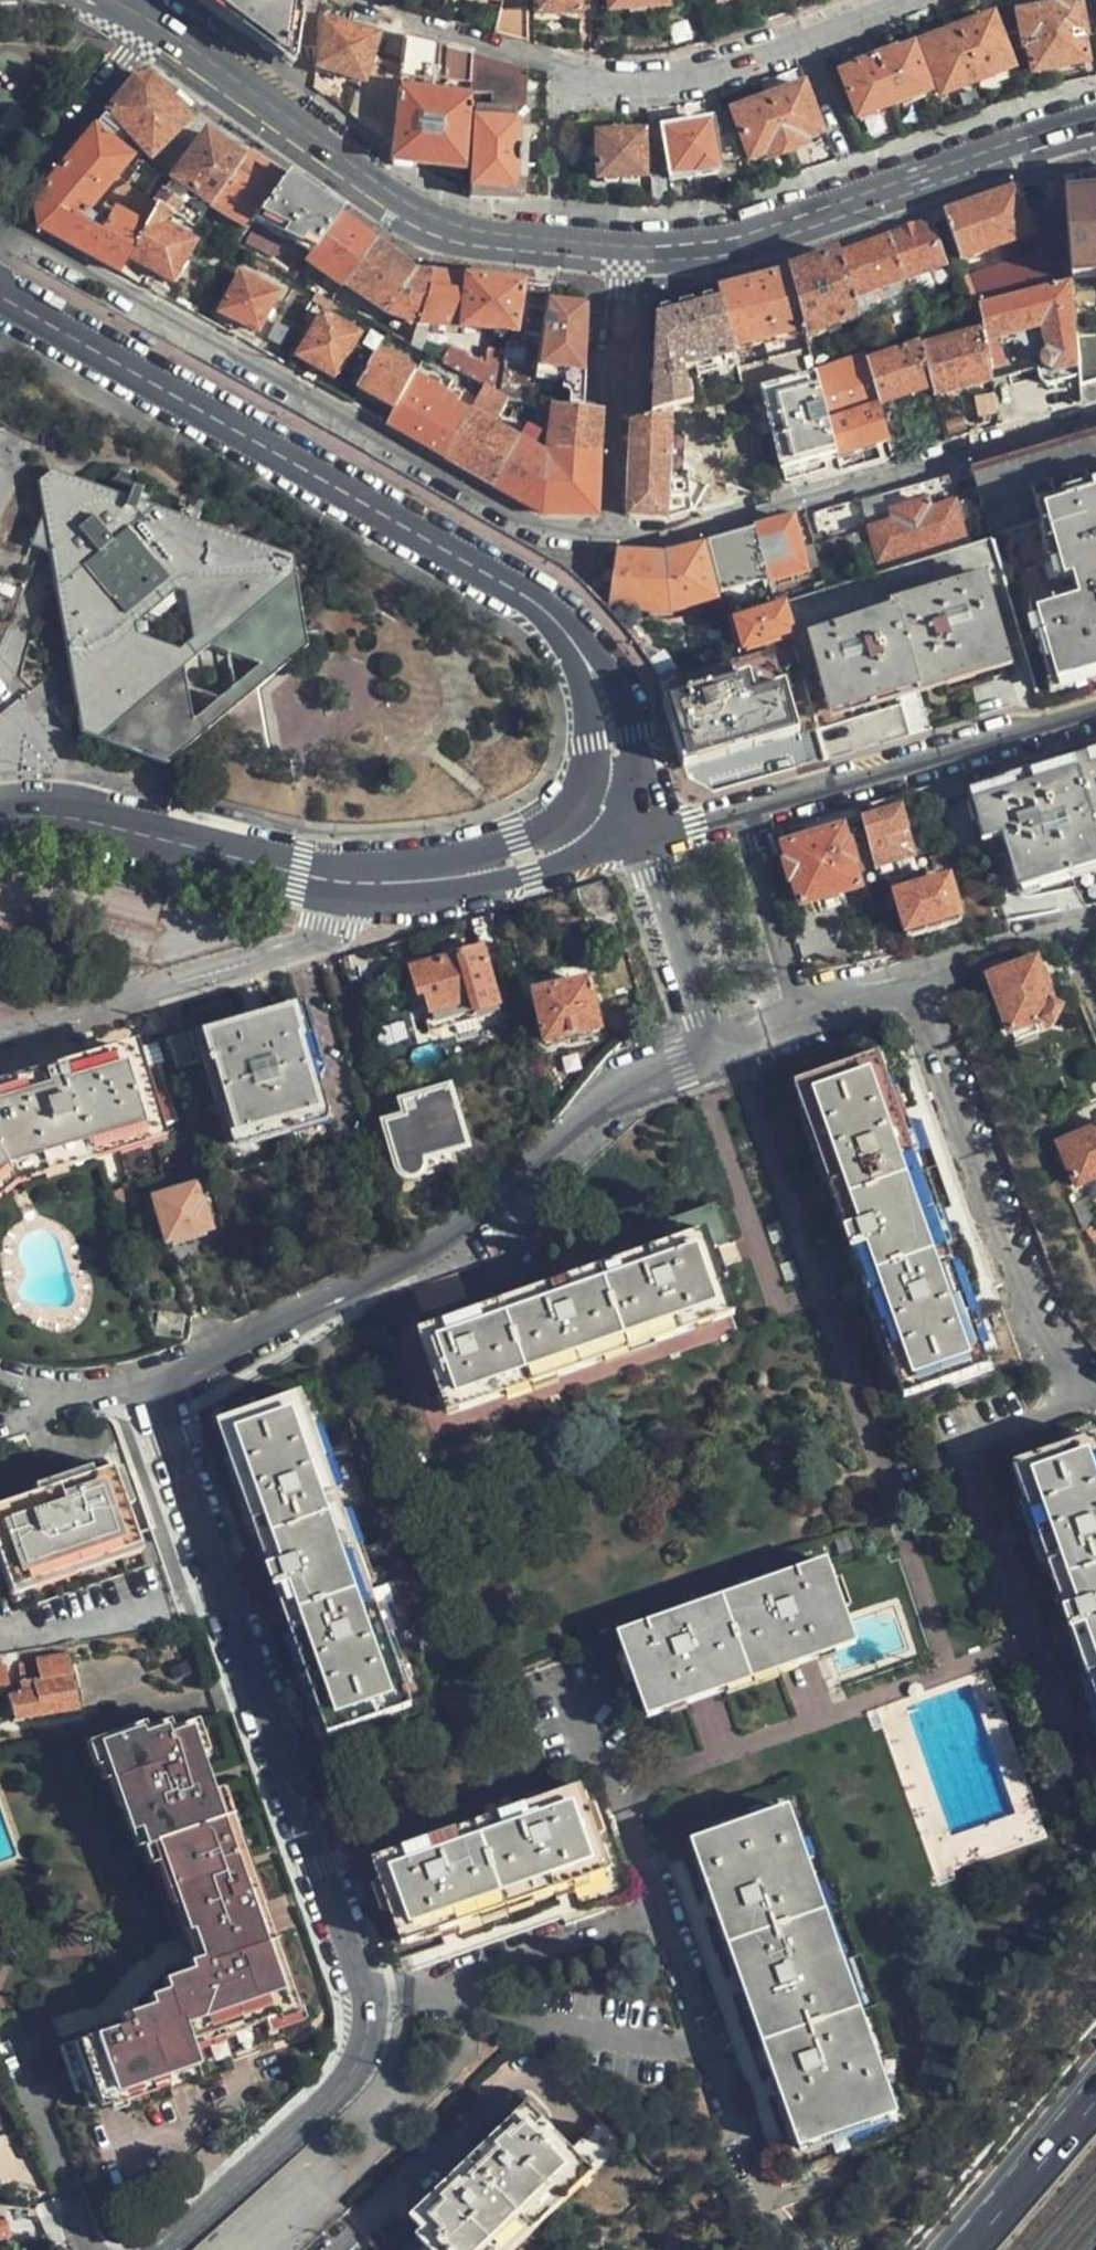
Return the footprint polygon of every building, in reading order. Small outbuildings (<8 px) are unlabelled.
[(290,55),(301,0),(218,0),(290,55)] [(578,0),(535,0),(536,15),(578,16),(578,0)] [(666,0),(611,0),(611,8),(666,5),(666,0)] [(1017,3),(996,9),(1005,34),(1019,31),(1022,47),(1026,48),(1030,74),(1085,62),(1080,37),(1084,36),(1077,0),(1056,4),(1056,5),(1019,12),(1017,3)] [(351,22),(354,10),(326,2),(316,70),(363,82),(378,29),(351,22)] [(506,37),(526,42),(526,8),(506,10),(506,37)] [(672,21),(675,50),(689,48),(708,43),(695,14),(672,21)] [(991,17),(958,31),(978,80),(1011,66),(991,17)] [(978,80),(958,31),(925,44),(944,93),(978,80)] [(436,79),(440,47),(404,37),(392,145),(415,162),(465,169),(471,98),(428,93),(429,78),(436,79)] [(891,52),(874,58),(891,103),(926,89),(909,48),(892,54),(891,52)] [(521,196),(528,71),(450,50),(447,80),(472,84),(471,93),(489,95),(488,111),(474,110),(471,146),(486,146),(485,166),(471,164),(468,199),(516,203),(521,196)] [(891,103),(874,58),(858,65),(857,68),(841,74),(858,116),(891,103)] [(132,81),(93,130),(109,140),(114,135),(121,141),(128,132),(147,152),(151,154),(192,120),(152,79),(132,81)] [(802,85),(768,98),(788,151),(805,144),(802,138),(819,131),(802,85)] [(788,151),(768,98),(733,111),(752,157),(767,151),(770,158),(788,151)] [(717,168),(708,122),(664,129),(672,175),(693,171),(693,174),(717,168)] [(109,140),(93,130),(33,205),(39,230),(120,276),(128,261),(148,228),(106,206),(96,219),(83,211),(133,156),(117,146),(109,140)] [(643,176),(642,133),(596,134),(596,176),(643,176)] [(241,162),(204,138),(176,175),(152,205),(158,209),(181,221),(195,228),(209,207),(241,162)] [(415,162),(392,145),(390,160),(415,162)] [(246,157),(241,162),(209,207),(246,232),(254,221),(284,182),(246,157)] [(147,201),(164,174),(142,161),(128,187),(147,201)] [(176,175),(164,174),(147,201),(152,205),(176,175)] [(287,177),(284,182),(254,221),(312,253),(340,217),(287,177)] [(1067,192),(1068,206),(1095,203),(1095,190),(1067,192)] [(1028,223),(1018,193),(981,206),(944,218),(961,262),(1026,240),(1033,238),(1028,223)] [(1068,206),(1068,210),(1074,284),(1074,290),(1095,287),(1095,203),(1068,206)] [(148,228),(128,261),(168,283),(188,248),(172,237),(181,221),(158,209),(148,228)] [(374,242),(340,217),(312,253),(306,260),(342,286),(374,242)] [(907,231),(888,239),(904,282),(945,266),(929,223),(907,231)] [(862,248),(838,257),(852,298),(904,282),(888,239),(862,248)] [(437,329),(442,275),(413,272),(374,242),(342,286),(392,324),(437,329)] [(814,266),(791,275),(807,339),(860,321),(852,298),(838,257),(814,266)] [(514,336),(521,283),(442,275),(437,329),(514,336)] [(758,283),(720,293),(723,304),(735,351),(737,358),(757,352),(807,339),(791,275),(788,275),(758,283)] [(254,333),(273,299),(236,276),(217,311),(254,333)] [(550,301),(552,287),(521,283),(514,336),(511,363),(505,401),(507,401),(532,409),(536,384),(550,301)] [(985,334),(994,382),(1037,370),(1040,379),(1048,386),(1081,378),(1074,290),(1074,284),(979,306),(985,334)] [(377,322),(337,292),(330,303),(374,328),(377,322)] [(573,411),(585,412),(587,385),(590,312),(586,305),(550,301),(536,384),(566,385),(566,393),(568,394),(571,394),(572,396),(573,397),(573,400),(573,411)] [(735,351),(723,304),(658,310),(656,361),(654,394),(662,394),(667,415),(672,414),(746,394),(742,378),(737,358),(735,351)] [(331,379),(356,336),(321,315),(296,358),(331,379)] [(932,391),(935,399),(994,382),(985,334),(921,352),(932,391)] [(920,350),(870,363),(881,406),(932,391),(921,352),(920,350)] [(763,372),(757,352),(737,358),(742,378),(763,372)] [(375,355),(357,389),(394,410),(411,378),(412,376),(375,355)] [(505,401),(511,363),(489,361),(482,369),(480,386),(480,387),(505,401)] [(836,456),(837,458),(865,451),(891,443),(881,406),(870,363),(817,377),(836,456)] [(836,456),(817,377),(761,393),(782,471),(812,463),(836,456)] [(394,410),(386,426),(444,459),(467,414),(444,402),(447,396),(411,378),(394,410)] [(496,426),(507,401),(505,401),(480,387),(480,386),(468,412),(496,426)] [(654,394),(653,419),(667,415),(662,394),(654,394)] [(601,454),(604,412),(585,412),(573,411),(541,410),(540,451),(601,454)] [(444,459),(496,488),(518,439),(496,426),(468,412),(467,414),(444,459)] [(653,419),(637,424),(636,447),(633,517),(664,518),(690,510),(689,493),(667,499),(672,414),(667,415),(653,419)] [(1082,438),(970,470),(979,504),(1095,471),(1095,435),(1082,438)] [(599,514),(601,454),(540,451),(518,439),(496,488),(544,515),(599,514)] [(53,467),(40,483),(79,737),(165,761),(198,734),(184,717),(183,669),(201,654),(247,660),(252,664),(186,718),(198,734),(293,653),(289,560),(148,503),(150,476),(119,471),(112,484),(92,484),(53,467)] [(955,498),(948,477),(922,483),(928,506),(955,498)] [(893,491),(858,501),(866,526),(892,517),(894,524),(869,531),(874,548),(878,563),(964,538),(956,507),(930,514),(928,506),(922,483),(893,491)] [(1012,615),(1029,610),(1050,686),(1095,673),(1095,491),(1034,508),(1038,524),(989,538),(991,542),(1012,615)] [(806,570),(792,520),(773,525),(753,530),(769,582),(806,570)] [(769,582),(753,530),(731,536),(707,542),(722,593),(742,586),(743,590),(769,582)] [(658,553),(617,550),(611,606),(679,611),(715,601),(700,545),(672,552),(667,553),(658,553)] [(807,632),(819,675),(829,713),(1009,659),(985,578),(807,632)] [(827,591),(825,586),(812,590),(814,595),(827,591)] [(783,597),(774,600),(776,606),(782,604),(784,604),(783,597)] [(744,651),(791,637),(782,604),(776,606),(734,618),(739,636),(744,651)] [(791,637),(794,644),(803,680),(819,675),(807,632),(791,637)] [(680,697),(666,701),(680,753),(812,712),(803,680),(794,644),(749,657),(754,674),(725,683),(695,693),(680,697)] [(689,676),(695,693),(725,683),(720,666),(689,676)] [(1055,705),(1095,693),(1095,673),(1050,686),(1055,705)] [(812,712),(680,753),(686,771),(818,731),(812,712)] [(1060,766),(934,802),(952,869),(985,861),(995,899),(1095,878),(1095,755),(1060,766)] [(880,819),(861,825),(873,870),(894,863),(912,858),(898,814),(880,819)] [(873,870),(861,825),(823,836),(784,847),(789,864),(785,865),(791,884),(795,882),(801,904),(877,882),(873,870)] [(877,882),(878,888),(900,882),(894,863),(873,870),(877,882)] [(948,882),(952,869),(928,875),(930,887),(948,882)] [(616,919),(604,880),(577,889),(589,927),(616,919)] [(960,924),(948,882),(930,887),(896,898),(908,940),(934,932),(960,924)] [(498,944),(489,915),(467,922),(476,951),(481,949),(498,944)] [(481,949),(476,951),(446,959),(409,970),(418,998),(426,996),(432,1014),(470,1004),(472,1012),(499,1005),(481,949)] [(997,1007),(984,1012),(1001,1050),(1014,1043),(1011,1036),(1043,1022),(1052,1026),(1059,1011),(1052,1009),(1044,988),(1051,985),(1044,969),(1038,971),(1032,960),(988,980),(987,982),(997,1007)] [(597,1033),(586,985),(533,999),(545,1045),(597,1033)] [(331,1119),(306,1035),(300,1037),(293,1014),(250,1028),(210,1040),(209,1042),(216,1062),(210,1064),(235,1148),(256,1141),(254,1135),(307,1119),(309,1126),(331,1119)] [(190,1036),(166,1043),(179,1083),(202,1075),(190,1036)] [(157,1128),(156,1125),(182,1116),(157,1044),(131,1053),(130,1048),(0,1090),(0,1185),(11,1176),(157,1128)] [(984,1365),(874,1053),(790,1083),(899,1395),(984,1365)] [(421,1177),(423,1172),(424,1170),(424,1169),(424,1166),(423,1165),(422,1162),(451,1154),(466,1149),(449,1091),(400,1105),(405,1120),(384,1126),(399,1174),(402,1178),(406,1181),(412,1182),(417,1181),(421,1177)] [(1047,1118),(1042,1108),(1031,1113),(1035,1123),(1047,1118)] [(1059,1149),(1076,1190),(1095,1181),(1095,1133),(1059,1149)] [(424,1170),(423,1172),(453,1163),(451,1154),(422,1162),(423,1165),(424,1166),(424,1169),(424,1170)] [(136,1206),(132,1189),(111,1195),(116,1207),(128,1203),(129,1207),(136,1206)] [(211,1233),(206,1212),(204,1206),(200,1208),(199,1200),(196,1190),(155,1203),(168,1246),(190,1240),(211,1233)] [(204,1206),(206,1212),(213,1209),(210,1197),(199,1200),(200,1208),(204,1206)] [(706,1234),(710,1243),(729,1236),(721,1212),(666,1231),(672,1246),(706,1234)] [(738,1317),(710,1243),(706,1234),(672,1246),(419,1336),(450,1420),(738,1317)] [(471,1302),(461,1273),(414,1290),(424,1318),(471,1302)] [(188,1342),(191,1321),(158,1314),(155,1337),(188,1342)] [(306,1685),(296,1689),(310,1726),(320,1722),(327,1741),(412,1709),(300,1400),(214,1430),(306,1685)] [(1091,1431),(1009,1461),(1095,1704),(1095,1446),(1091,1431)] [(108,1472),(51,1493),(0,1512),(0,1583),(5,1597),(136,1550),(123,1515),(108,1472)] [(825,1630),(850,1621),(825,1551),(615,1628),(648,1721),(834,1654),(825,1630)] [(859,1645),(850,1621),(825,1630),(834,1654),(859,1645)] [(67,1657),(34,1664),(36,1679),(19,1683),(20,1692),(9,1695),(14,1721),(78,1711),(67,1657)] [(36,1679),(34,1664),(16,1667),(19,1683),(36,1679)] [(157,1732),(96,1753),(120,1817),(124,1816),(138,1857),(146,1855),(153,1873),(160,1872),(184,1941),(193,1966),(196,1974),(276,1947),(256,1890),(234,1824),(222,1828),(189,1731),(157,1732)] [(120,1817),(96,1753),(93,1746),(84,1749),(111,1820),(120,1817)] [(610,1876),(579,1792),(374,1866),(405,1952),(610,1876)] [(901,2116),(790,1810),(693,1846),(804,2151),(901,2116)] [(122,2032),(59,2053),(74,2100),(76,2099),(95,2094),(100,2113),(102,2116),(121,2109),(125,2121),(173,2103),(171,2099),(234,2077),(230,2062),(284,2044),(277,2022),(299,2014),(276,1947),(196,1974),(183,1979),(161,1986),(165,1996),(148,2001),(152,2012),(140,2016),(143,2026),(122,2032)] [(196,1974),(193,1966),(181,1971),(183,1979),(196,1974)] [(307,2037),(299,2014),(277,2022),(284,2044),(307,2037)] [(119,2023),(122,2032),(143,2026),(140,2016),(119,2023)] [(95,2094),(76,2099),(83,2119),(100,2113),(95,2094)] [(583,2166),(527,2108),(413,2223),(429,2240),(422,2246),(426,2249),(498,2249),(583,2166)] [(11,2237),(4,2221),(0,2222),(0,2241),(11,2237)]
